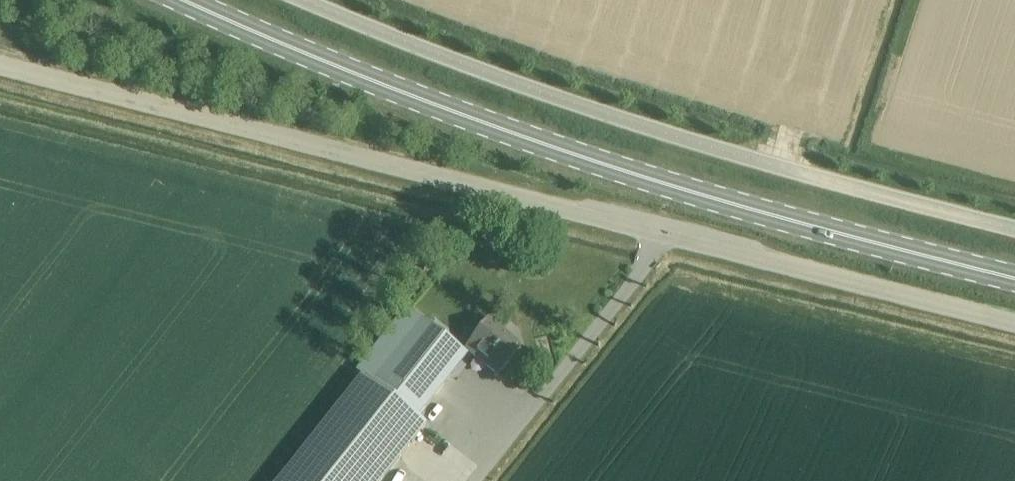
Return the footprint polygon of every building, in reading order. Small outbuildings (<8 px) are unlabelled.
[(426,425),(417,418),(447,380),(445,378),(464,353),(406,307),(356,370),(363,375),(279,480),(381,480),(426,425)] [(520,347),(488,321),(465,349),(498,375),(520,347)]
